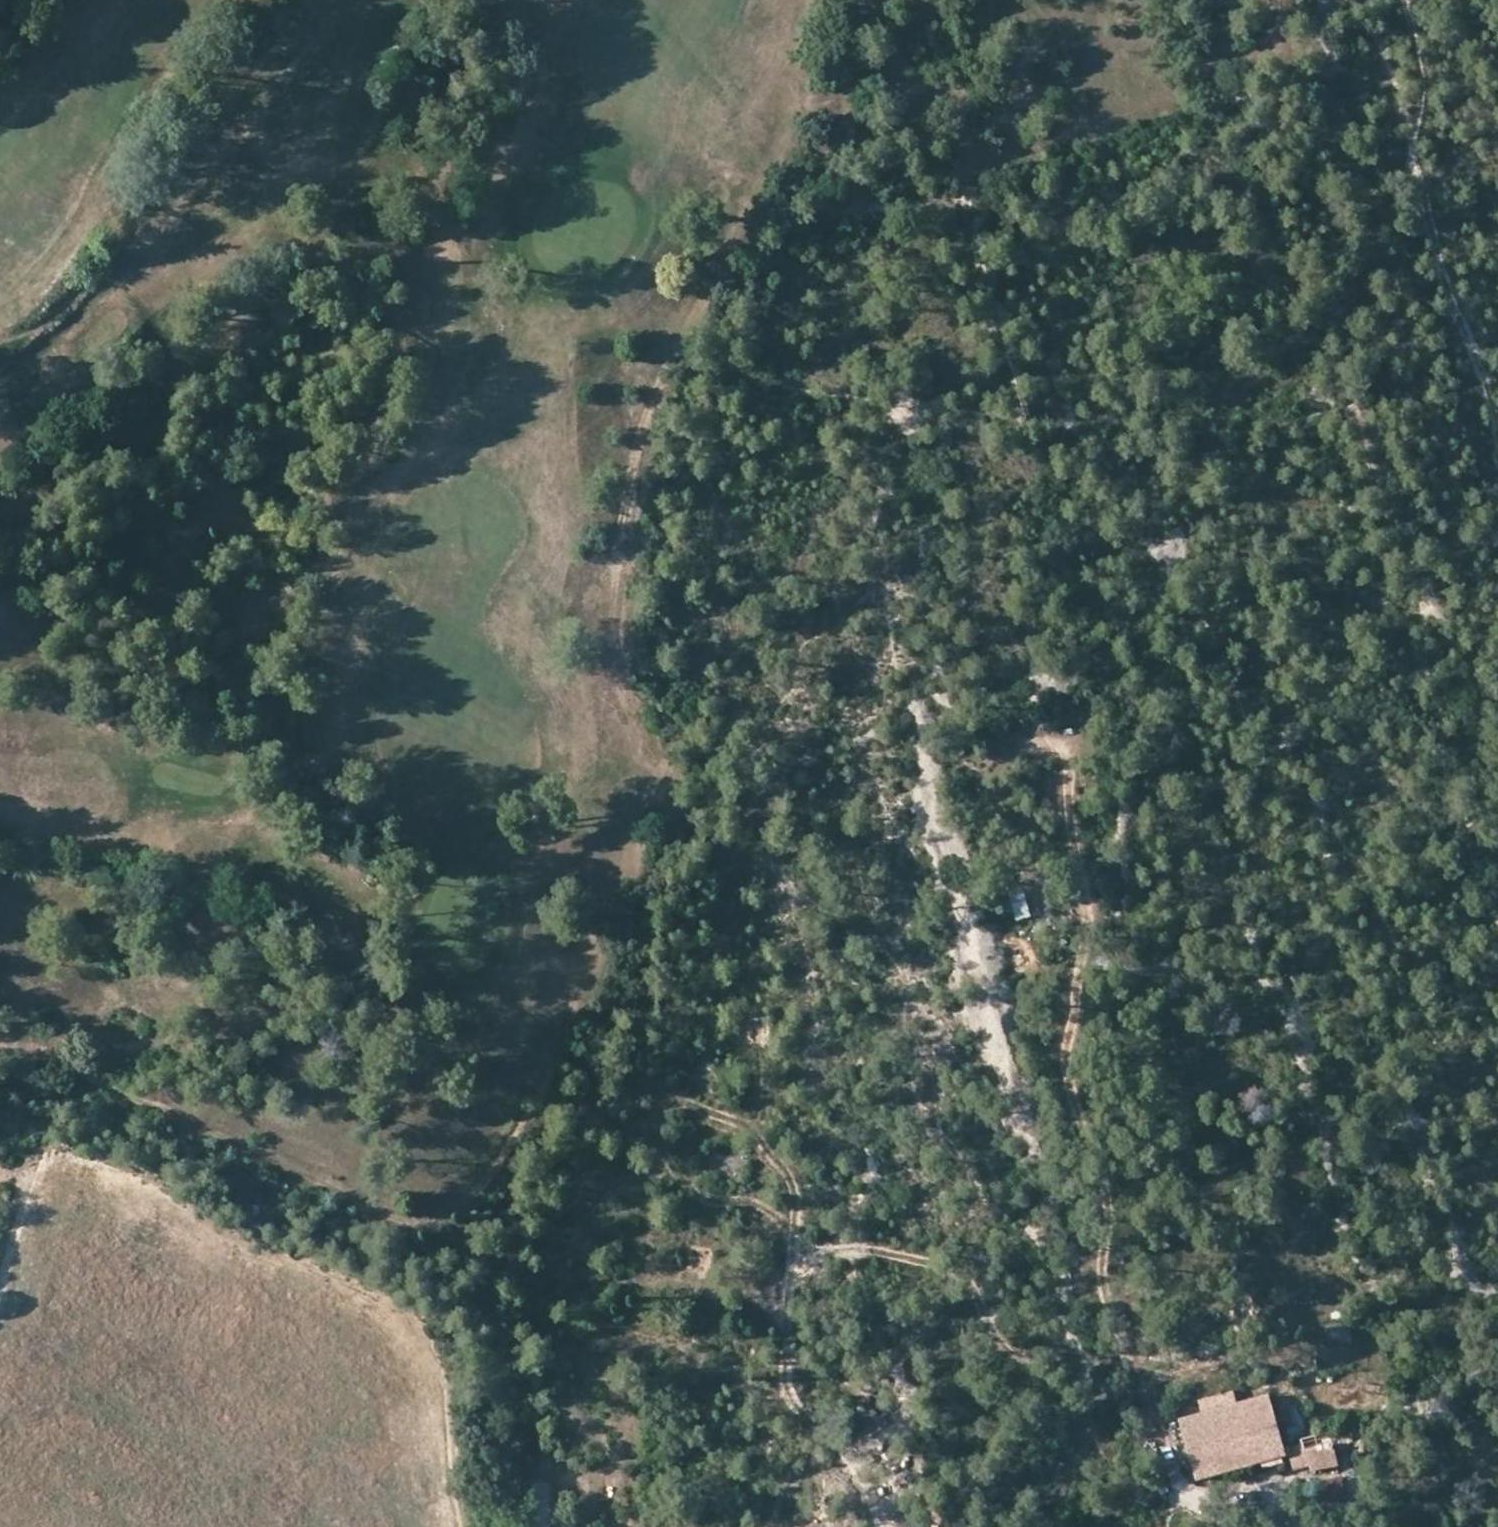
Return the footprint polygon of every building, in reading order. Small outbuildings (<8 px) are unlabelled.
[(1009,896),(1016,924),(1031,920),(1024,892),(1009,896)] [(1352,1342),(1352,1329),(1326,1330),(1326,1343),(1352,1342)] [(1202,1418),(1238,1409),(1234,1394),(1199,1403),(1202,1418)] [(1202,1418),(1184,1423),(1200,1482),(1287,1459),(1272,1400),(1238,1409),(1202,1418)] [(1303,1442),(1305,1450),(1331,1443),(1329,1435),(1303,1442)] [(1305,1450),(1291,1454),(1296,1474),(1312,1470),(1314,1478),(1339,1472),(1331,1443),(1305,1450)]
